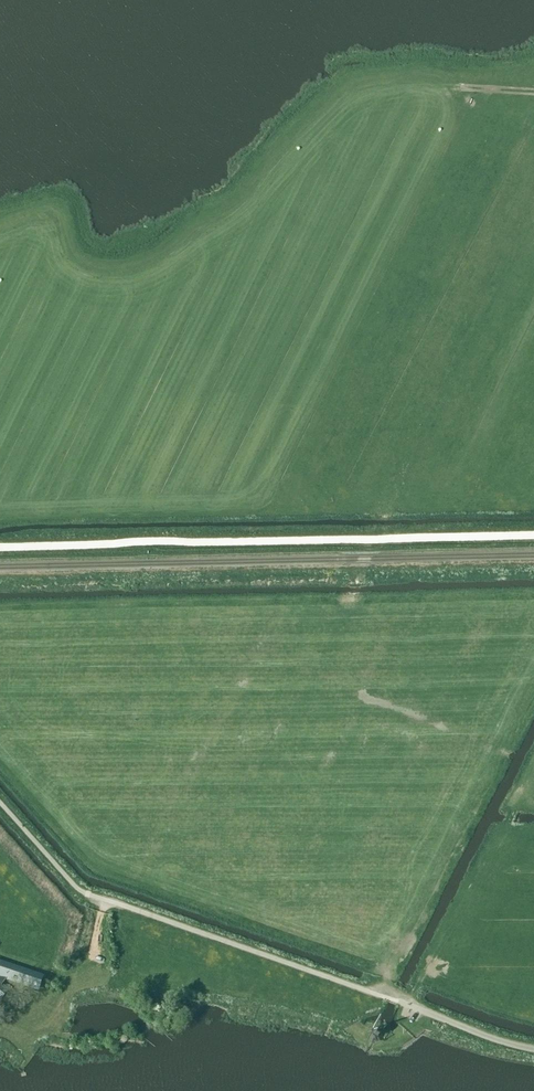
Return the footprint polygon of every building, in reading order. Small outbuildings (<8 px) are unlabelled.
[(42,976),(0,962),(0,998),(6,990),(1,986),(7,978),(38,988),(41,980),(42,977),(42,976)] [(381,1031),(376,1029),(371,1030),(369,1035),(370,1040),(375,1042),(376,1041),(379,1040),(382,1036),(381,1031)]
